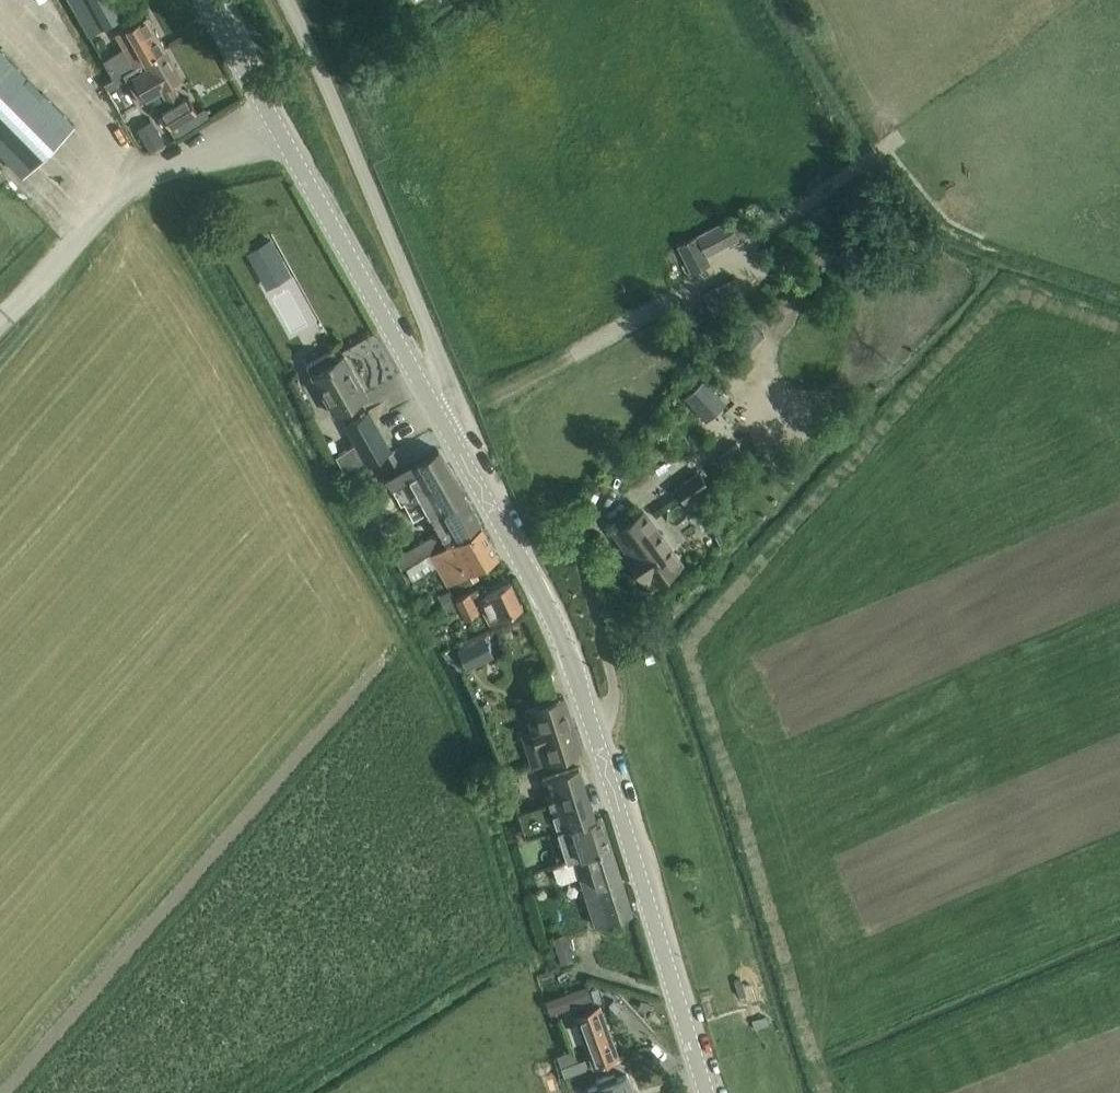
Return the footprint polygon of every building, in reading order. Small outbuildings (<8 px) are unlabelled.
[(99,28),(123,14),(115,0),(83,0),(99,28)] [(133,64),(164,46),(146,14),(115,31),(133,64)] [(164,47),(164,46),(133,64),(134,64),(122,71),(138,101),(161,88),(167,100),(177,94),(170,82),(181,76),(165,47),(164,47)] [(73,122),(57,107),(0,48),(0,150),(7,157),(22,172),(73,122)] [(169,126),(196,111),(187,95),(161,110),(169,126)] [(693,270),(710,261),(706,254),(753,229),(743,210),(679,243),(693,270)] [(727,283),(761,270),(755,255),(721,268),(727,283)] [(282,277),(271,283),(279,299),(290,293),(282,277)] [(713,316),(744,300),(734,280),(702,296),(713,316)] [(262,321),(273,315),(264,298),(253,304),(262,321)] [(329,320),(334,332),(349,326),(343,314),(329,320)] [(333,413),(347,405),(366,394),(343,354),(337,358),(332,348),(305,363),(333,413)] [(703,419),(721,402),(704,382),(685,399),(703,419)] [(387,442),(409,432),(391,391),(369,400),(387,442)] [(346,476),(371,461),(390,451),(367,410),(345,422),(359,446),(336,459),(346,476)] [(416,543),(422,555),(480,522),(464,494),(463,494),(437,448),(388,476),(412,518),(425,511),(436,532),(416,543)] [(684,504),(708,487),(696,470),(672,486),(684,504)] [(651,583),(669,570),(680,561),(655,528),(643,510),(613,531),(627,550),(624,552),(646,582),(649,579),(651,583)] [(447,584),(479,566),(498,555),(481,525),(430,554),(447,584)] [(521,605),(510,581),(486,592),(482,583),(454,597),(443,602),(447,612),(460,606),(466,618),(483,610),(488,621),(502,614),(521,605)] [(443,602),(454,597),(450,588),(438,593),(443,602)] [(492,654),(483,635),(456,649),(465,668),(492,654)] [(570,718),(563,696),(525,708),(532,729),(520,732),(526,755),(529,765),(560,756),(581,749),(570,718)] [(594,817),(578,765),(540,777),(548,802),(515,812),(523,837),(547,829),(557,864),(611,847),(601,815),(594,817)] [(631,912),(611,847),(557,864),(551,866),(556,880),(560,882),(579,876),(593,924),(610,919),(631,912)] [(555,953),(569,948),(565,936),(551,940),(555,953)] [(566,991),(544,998),(549,1013),(571,1005),(590,999),(585,984),(566,991)] [(560,1066),(559,1066),(563,1075),(591,1065),(591,1066),(593,1065),(597,1063),(617,1056),(599,1004),(578,1012),(575,1013),(572,1014),(587,1056),(581,1058),(560,1066)] [(626,1073),(615,1077),(613,1072),(596,1079),(597,1083),(587,1086),(590,1092),(633,1092),(626,1073)]
